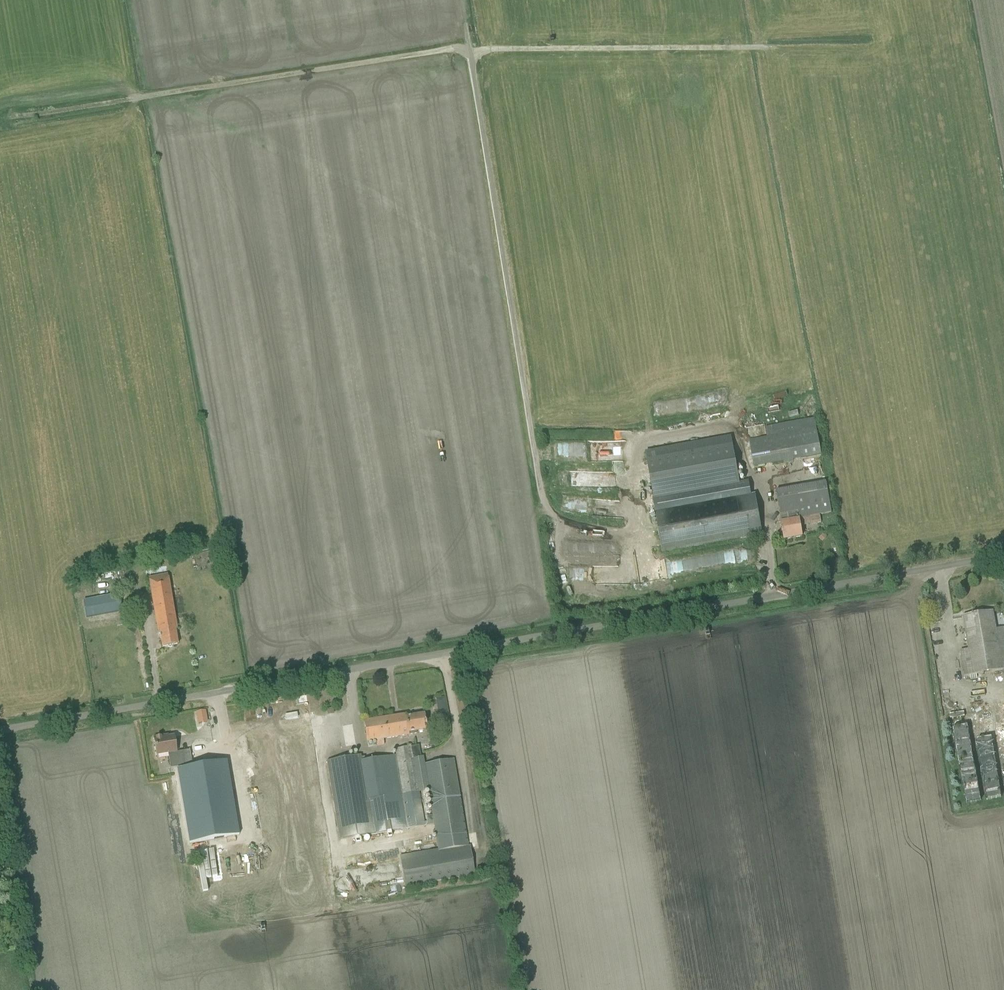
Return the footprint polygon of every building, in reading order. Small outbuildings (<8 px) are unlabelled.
[(767,437),(749,440),(754,469),(821,457),(814,419),(765,428),(767,437)] [(654,503),(740,487),(733,445),(646,461),(654,503)] [(784,540),(802,537),(799,520),(832,514),(826,482),(788,489),(775,492),(781,523),(784,540)] [(762,534),(755,495),(656,513),(663,552),(762,534)] [(824,534),(818,539),(822,542),(827,537),(824,534)] [(159,632),(162,647),(178,645),(175,630),(177,629),(168,575),(149,578),(158,632),(159,632)] [(86,618),(113,612),(110,596),(83,602),(86,618)] [(963,616),(969,650),(960,651),(964,677),(1003,670),(1003,632),(1003,628),(995,630),(992,611),(963,616)] [(435,699),(438,716),(447,714),(444,698),(435,699)] [(206,711),(196,712),(198,724),(208,722),(206,711)] [(426,730),(423,715),(406,718),(405,715),(363,722),(366,742),(376,741),(377,747),(384,746),(383,740),(416,734),(416,732),(426,730)] [(950,725),(962,804),(977,801),(965,723),(950,725)] [(984,801),(998,799),(988,723),(974,725),(984,801)] [(1003,799),(1003,732),(994,733),(997,755),(998,755),(1000,768),(999,768),(1003,799)] [(191,765),(190,754),(176,756),(176,753),(174,737),(163,739),(163,737),(154,739),(155,749),(157,756),(168,754),(171,768),(183,766),(191,765)] [(364,757),(361,758),(361,756),(327,761),(340,840),(354,838),(355,845),(362,843),(361,837),(434,825),(438,850),(402,856),(407,886),(473,875),(453,761),(425,765),(423,758),(421,758),(418,746),(395,750),(396,756),(365,761),(364,757)] [(195,840),(244,832),(232,758),(191,765),(183,766),(195,840)]
